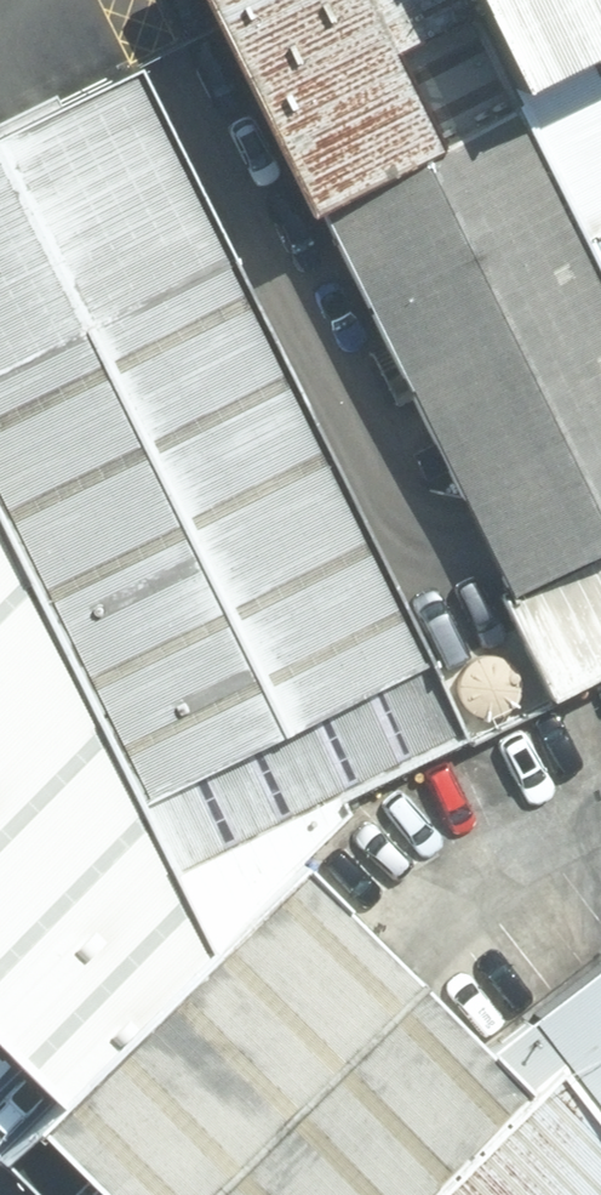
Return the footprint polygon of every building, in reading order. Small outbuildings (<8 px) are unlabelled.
[(515,101),(465,0),(200,0),(496,594),(600,542),(600,273),(584,239),(515,101)] [(515,101),(600,59),(600,0),(465,0),(515,101)] [(132,63),(0,128),(0,542),(205,956),(300,862),(343,810),(336,797),(463,736),(132,63)] [(600,273),(600,231),(584,239),(600,273)] [(55,1104),(205,956),(0,542),(0,1049),(55,1104)] [(482,1045),(300,862),(205,956),(55,1104),(31,1128),(98,1194),(427,1194),(530,1094),(482,1045)] [(558,1065),(600,1123),(600,961),(482,1045),(530,1094),(558,1065)] [(600,1194),(600,1123),(558,1065),(530,1094),(427,1194),(600,1194)]
